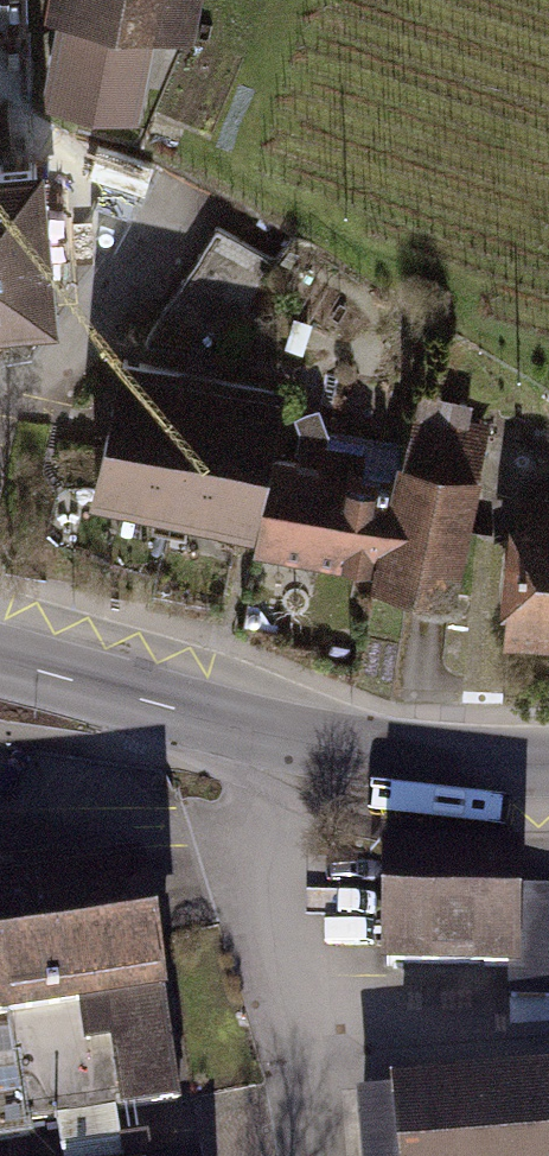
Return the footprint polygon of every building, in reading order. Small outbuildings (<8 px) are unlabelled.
[(52,87),(131,103),(146,24),(180,31),(186,0),(56,0),(56,1),(68,3),(52,87)] [(52,311),(38,160),(0,164),(0,316),(52,311)] [(256,280),(271,259),(216,225),(154,324),(223,341),(262,284),(256,280)] [(359,276),(291,229),(271,259),(256,280),(262,284),(324,327),(359,276)] [(276,381),(118,349),(91,483),(249,516),(276,381)] [(374,560),(397,448),(328,434),(317,403),(293,412),(300,432),(296,455),(276,451),(259,537),(374,560)] [(374,560),(374,574),(449,589),(472,477),(455,473),(465,423),(406,412),(397,448),(374,560)] [(524,489),(503,621),(548,626),(548,492),(524,489)] [(389,859),(390,975),(515,973),(515,1008),(548,1008),(548,894),(541,894),(540,857),(389,859)] [(0,902),(0,1143),(37,1138),(28,1068),(122,1056),(132,1126),(197,1117),(165,880),(0,902)] [(365,1108),(368,1155),(548,1155),(548,1094),(365,1108)]
